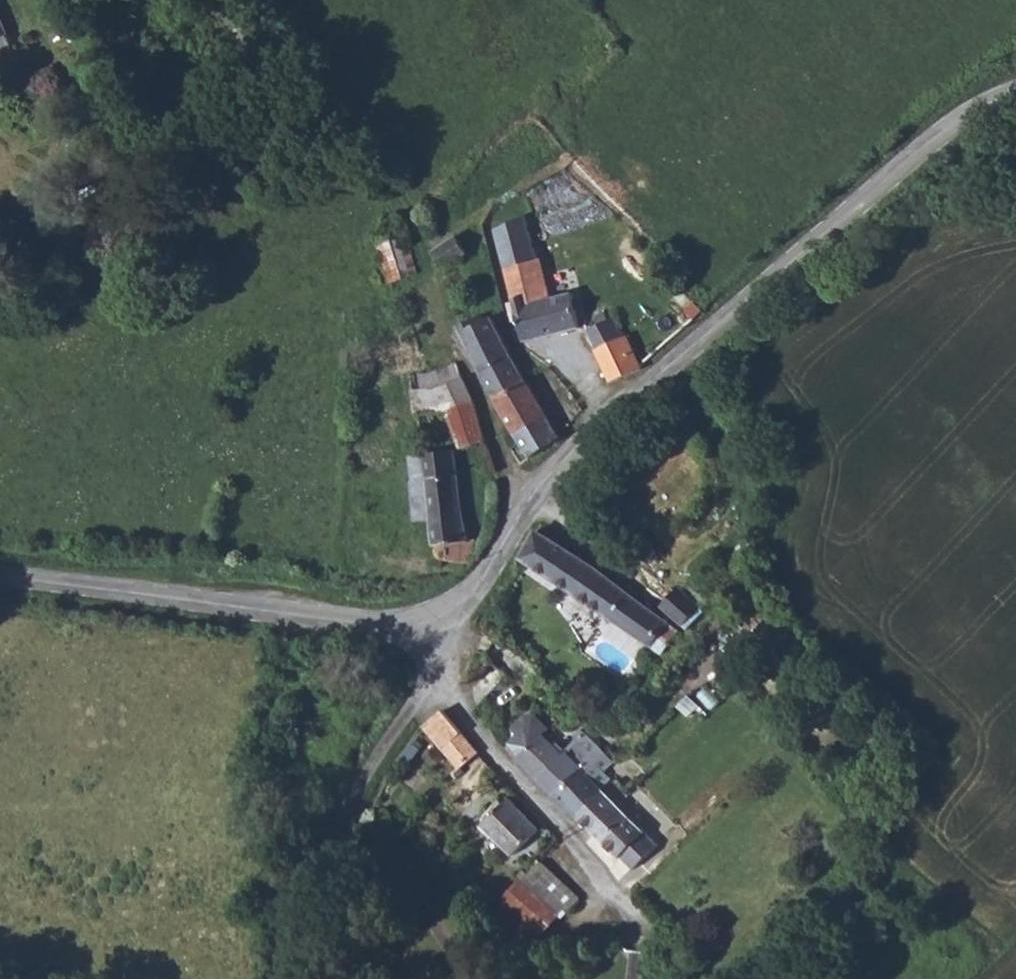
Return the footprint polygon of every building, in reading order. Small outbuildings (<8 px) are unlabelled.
[(17,17),(10,0),(0,0),(0,23),(17,17)] [(496,230),(504,275),(521,272),(526,296),(509,298),(517,338),(570,327),(563,293),(544,295),(530,223),(496,230)] [(389,241),(410,282),(434,272),(435,272),(423,245),(415,230),(389,241)] [(442,250),(451,268),(474,257),(468,240),(442,250)] [(691,296),(698,303),(694,307),(708,321),(719,312),(697,290),(691,296)] [(594,324),(615,383),(649,372),(636,336),(631,335),(626,320),(622,319),(619,310),(606,313),(608,319),(594,324)] [(469,324),(469,326),(480,351),(491,378),(500,396),(532,378),(519,354),(503,317),(499,318),(495,313),(469,324)] [(417,377),(426,413),(451,411),(456,407),(481,401),(466,360),(441,374),(439,377),(417,377)] [(496,400),(512,435),(548,409),(532,378),(500,396),(496,400)] [(426,413),(435,451),(463,445),(464,447),(490,439),(481,401),(456,407),(451,411),(426,413)] [(512,435),(519,449),(528,446),(535,459),(563,436),(548,409),(512,435)] [(475,563),(478,539),(474,537),(466,504),(463,475),(461,475),(456,452),(416,461),(421,484),(420,484),(422,526),(433,529),(434,535),(438,548),(442,549),(442,553),(446,558),(475,563)] [(522,557),(560,577),(618,618),(631,627),(649,603),(598,567),(567,545),(537,528),(522,557)] [(679,584),(661,604),(688,627),(706,606),(679,584)] [(631,627),(656,645),(659,646),(669,653),(676,644),(687,653),(695,642),(685,634),(688,631),(683,628),(649,603),(631,627)] [(685,634),(695,642),(697,638),(688,631),(685,634)] [(422,725),(460,763),(475,750),(437,712),(422,725)] [(506,741),(577,811),(603,782),(598,776),(618,756),(595,731),(578,749),(573,753),(571,751),(565,756),(547,737),(529,720),(506,741)] [(404,759),(413,764),(421,748),(413,742),(404,759)] [(577,811),(602,837),(619,853),(634,839),(642,847),(655,836),(603,782),(577,811)] [(474,819),(479,824),(475,829),(481,834),(485,830),(510,853),(539,826),(508,795),(503,799),(498,795),(474,819)] [(524,877),(562,910),(567,912),(582,896),(542,860),(529,872),(524,877)] [(524,877),(529,872),(523,866),(518,872),(524,877)] [(507,899),(511,901),(544,931),(552,923),(562,910),(524,877),(507,899)]
